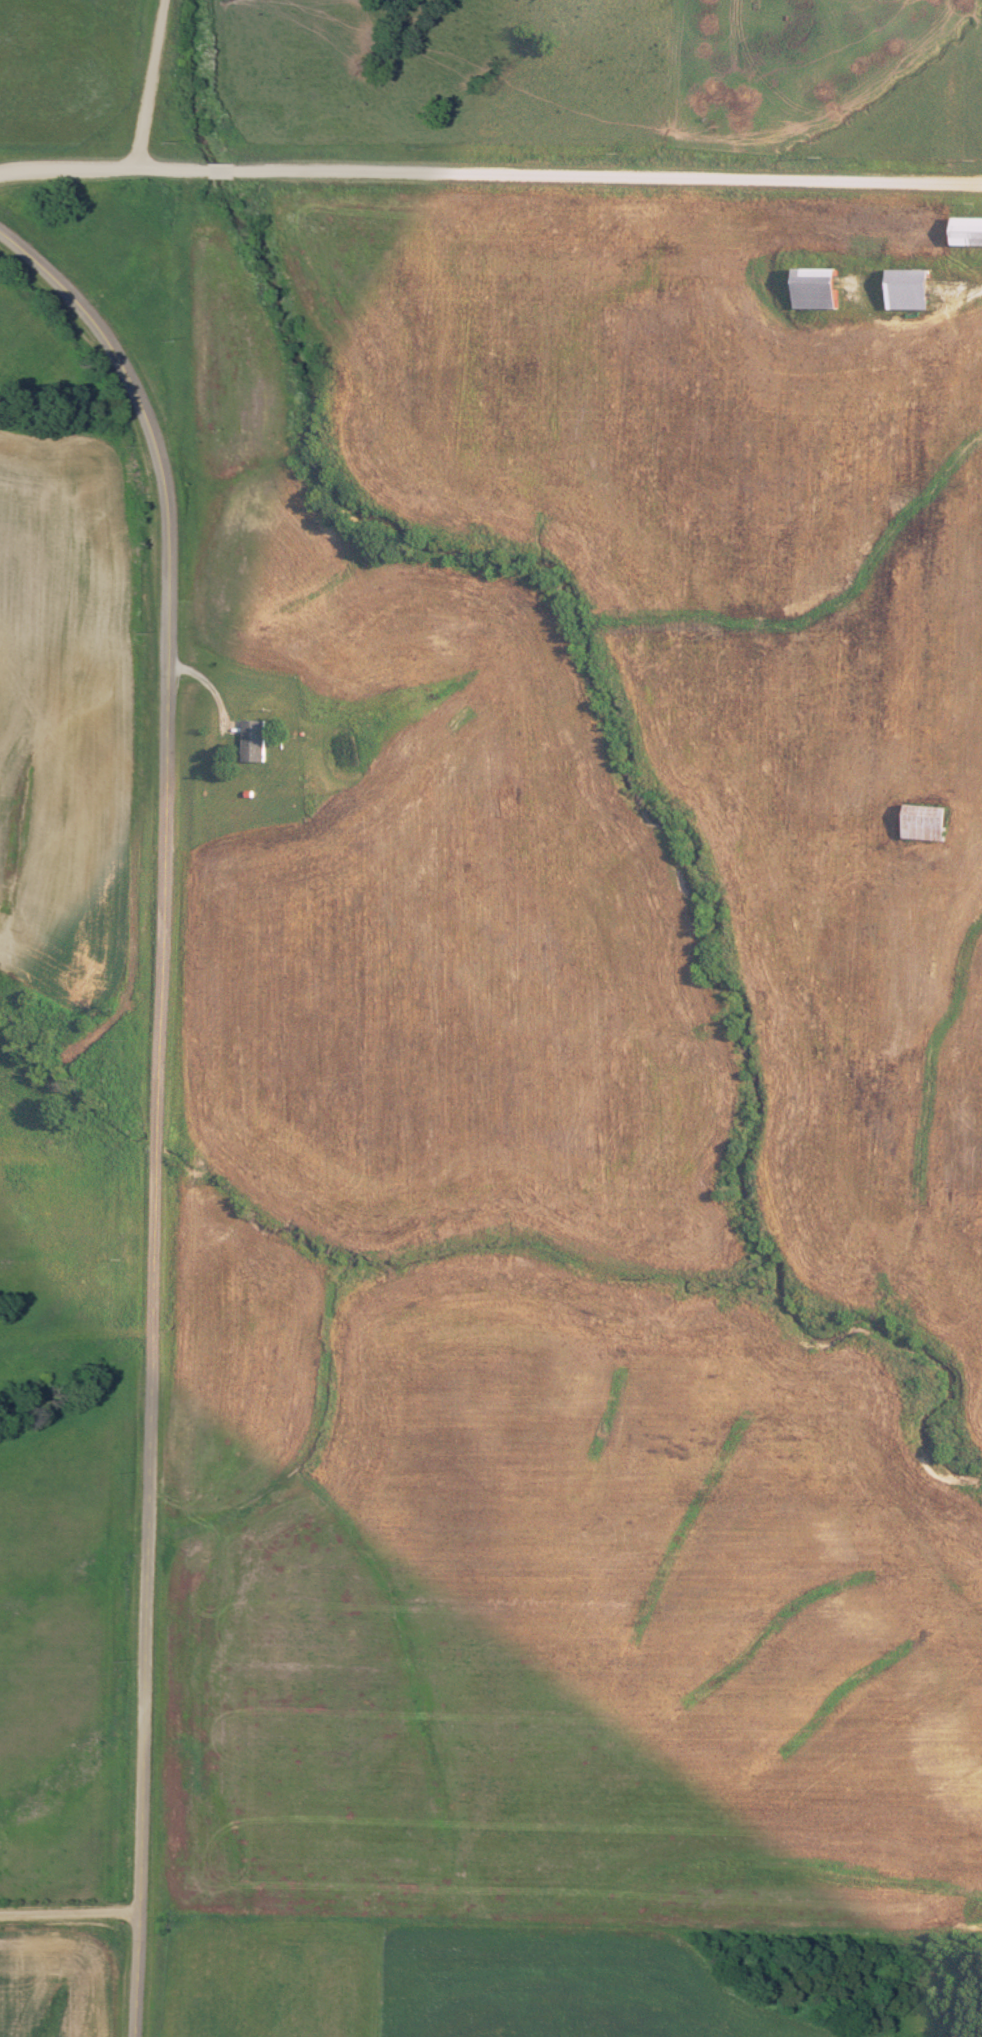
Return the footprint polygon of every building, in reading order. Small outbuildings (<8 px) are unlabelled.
[(954,218),(954,246),(981,246),(981,218),(954,218)] [(836,309),(836,269),(796,269),(796,309),(836,309)] [(929,270),(888,270),(888,310),(929,310),(929,270)] [(266,762),(266,720),(244,720),(244,762),(266,762)] [(946,842),(948,808),(907,806),(905,840),(946,842)]
